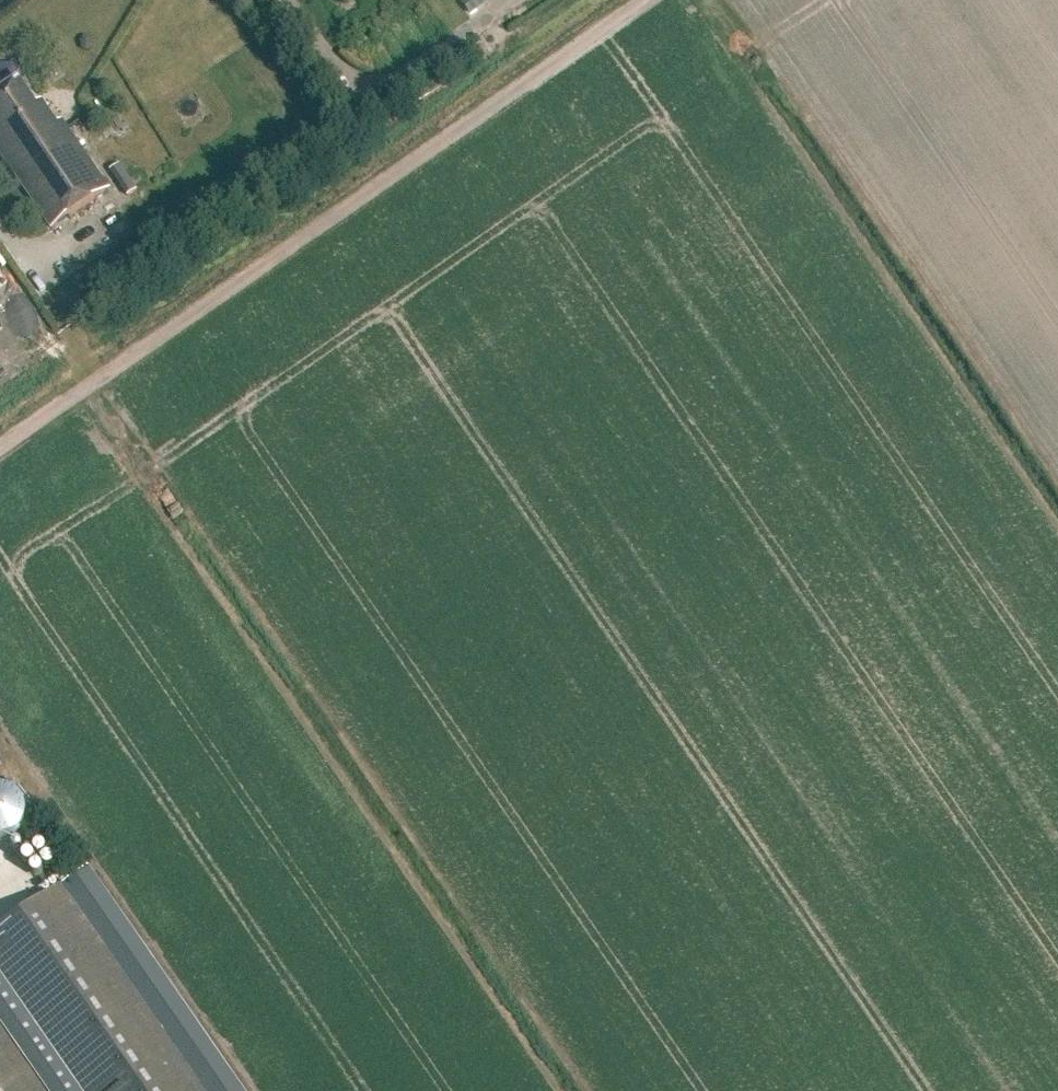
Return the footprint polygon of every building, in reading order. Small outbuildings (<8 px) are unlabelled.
[(469,13),(487,1),(486,0),(469,0),(463,5),(469,13)] [(4,92),(0,94),(0,149),(53,227),(109,190),(63,122),(59,125),(43,102),(37,106),(20,80),(14,84),(11,83),(4,88),(4,92)] [(138,191),(120,164),(111,171),(128,197),(138,191)] [(84,1090),(203,1090),(60,885),(0,927),(0,970),(84,1090)] [(0,1024),(0,1090),(46,1090),(0,1024)]
